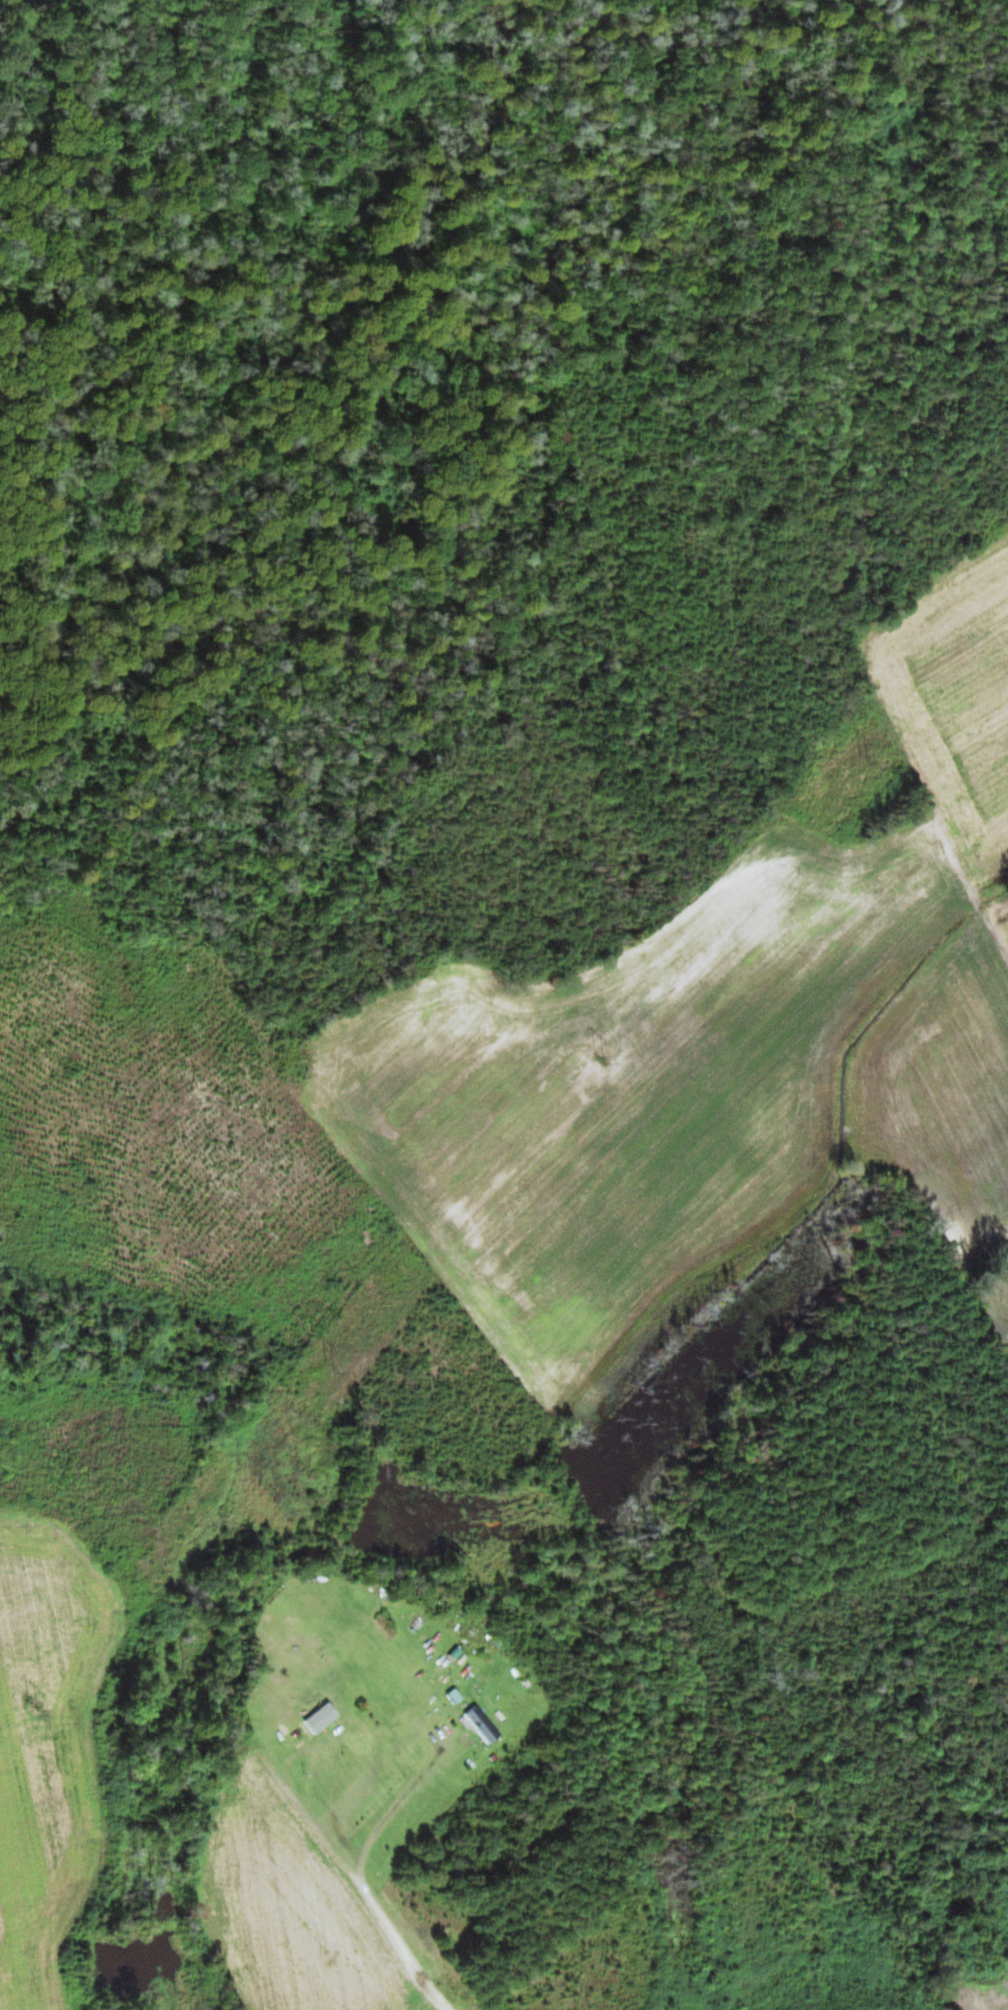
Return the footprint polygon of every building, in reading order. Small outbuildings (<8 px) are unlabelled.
[(302,1725),(314,1739),(344,1715),(332,1701),(302,1725)] [(504,1735),(480,1704),(468,1713),(492,1744),(504,1735)]
